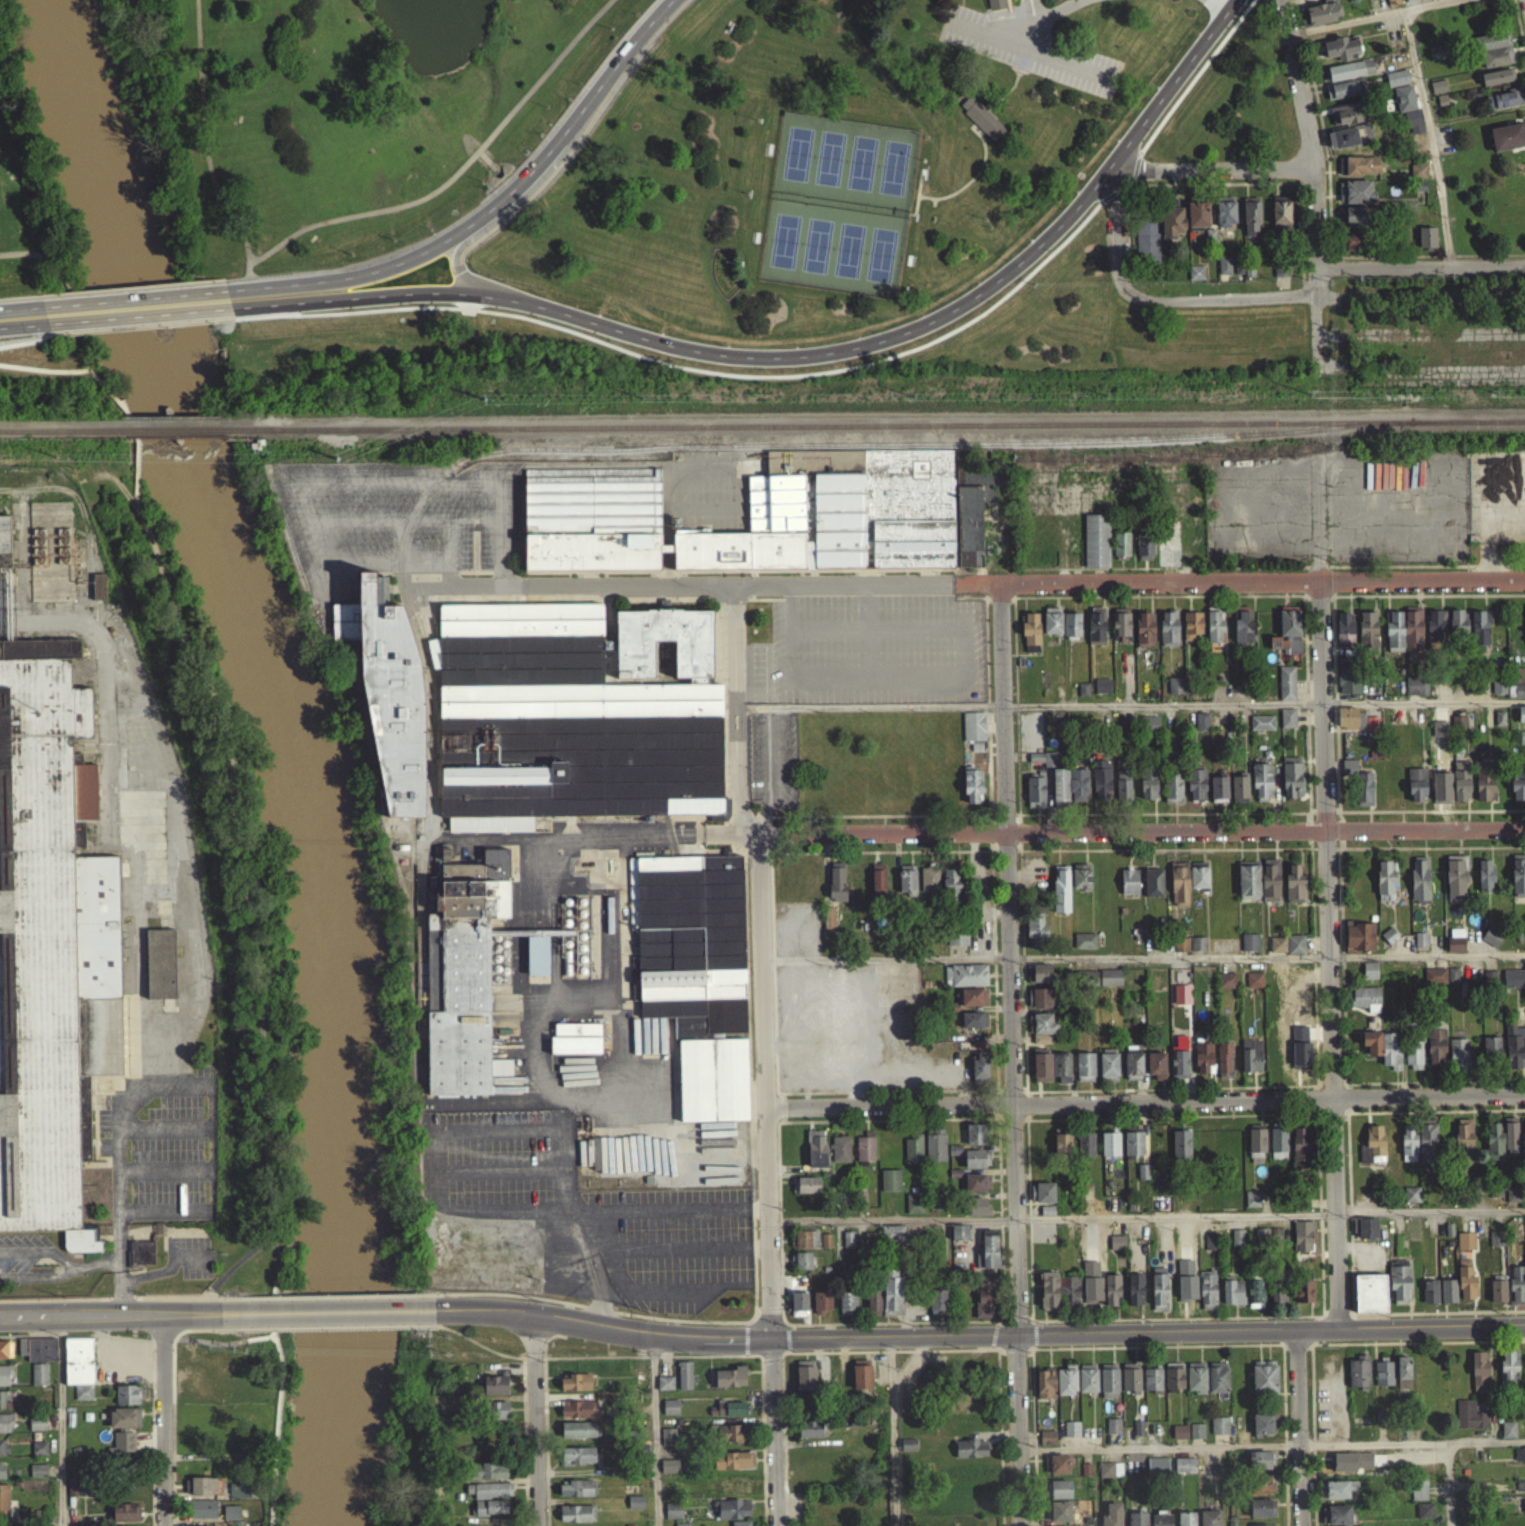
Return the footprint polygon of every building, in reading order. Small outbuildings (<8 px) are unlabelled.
[(987,16),(983,0),(1002,0),(1005,13),(987,16)] [(1302,9),(1305,26),(1341,19),(1340,15),(1346,14),(1343,1),(1336,3),(1336,0),(1318,4),(1318,5),(1310,6),(1310,7),(1302,9)] [(1475,36),(1511,30),(1513,44),(1477,50),(1475,36)] [(1429,45),(1443,42),(1446,56),(1432,59),(1429,45)] [(1356,46),(1345,48),(1345,45),(1322,48),(1324,65),(1336,64),(1337,68),(1358,65),(1356,46)] [(1485,51),(1513,45),(1517,60),(1488,67),(1485,51)] [(1445,65),(1442,50),(1427,54),(1431,68),(1445,65)] [(1325,69),(1330,68),(1330,67),(1373,57),(1376,71),(1332,81),(1332,79),(1327,80),(1325,69)] [(1482,73),(1512,67),(1514,79),(1484,85),(1482,73)] [(1328,87),(1373,82),(1372,68),(1327,72),(1328,87)] [(1386,73),(1408,68),(1411,81),(1388,86),(1386,73)] [(1516,86),(1513,74),(1479,81),(1482,94),(1516,86)] [(1385,79),(1386,94),(1408,91),(1407,77),(1385,79)] [(1326,85),(1359,78),(1362,92),(1329,99),(1326,85)] [(1447,89),(1445,78),(1430,81),(1432,92),(1447,89)] [(1523,102),(1520,85),(1492,91),(1493,93),(1485,95),(1488,109),(1523,102)] [(1327,106),(1358,102),(1356,87),(1325,91),(1327,106)] [(1446,98),(1445,87),(1430,89),(1431,100),(1446,98)] [(1446,92),(1448,103),(1438,105),(1436,94),(1446,92)] [(1488,117),(1523,111),(1520,95),(1485,102),(1488,117)] [(1331,106),(1368,99),(1369,104),(1378,102),(1380,115),(1372,117),(1372,118),(1335,125),(1331,106)] [(973,106),(974,105),(984,115),(1004,136),(991,148),(961,118),(963,116),(958,111),(967,101),(973,106)] [(1361,127),(1356,109),(1327,116),(1332,135),(1361,127)] [(1401,118),(1417,115),(1422,137),(1409,139),(1407,131),(1404,132),(1401,118)] [(1331,132),(1355,127),(1355,124),(1363,123),(1367,142),(1334,148),(1331,132)] [(1487,134),(1491,157),(1524,151),(1520,128),(1487,134)] [(1358,151),(1355,134),(1326,139),(1330,156),(1358,151)] [(1340,157),(1349,157),(1349,156),(1382,156),(1382,172),(1365,172),(1365,175),(1349,175),(1349,174),(1341,174),(1340,157)] [(1427,177),(1426,157),(1414,158),(1414,164),(1412,164),(1413,178),(1427,177)] [(1425,185),(1425,168),(1409,168),(1410,185),(1425,185)] [(1340,182),(1350,181),(1350,180),(1375,179),(1376,201),(1349,202),(1349,200),(1341,201),(1340,182)] [(1414,180),(1427,181),(1427,190),(1414,190),(1414,180)] [(1191,194),(1192,229),(1205,229),(1205,226),(1213,226),(1212,201),(1208,201),(1207,194),(1191,194)] [(1274,195),(1292,195),(1293,226),(1275,226),(1274,195)] [(1218,196),(1235,196),(1235,200),(1238,200),(1239,221),(1231,222),(1231,225),(1218,225),(1218,196)] [(1245,197),(1245,234),(1260,234),(1260,231),(1264,231),(1263,201),(1260,201),(1260,197),(1245,197)] [(1164,202),(1165,234),(1177,234),(1177,231),(1187,231),(1187,206),(1176,206),(1176,202),(1164,202)] [(1137,204),(1159,204),(1160,260),(1137,260),(1137,204)] [(1341,208),(1349,208),(1349,205),(1370,205),(1369,225),(1350,225),(1350,223),(1341,223),(1341,208)] [(1439,226),(1439,245),(1423,246),(1422,227),(1439,226)] [(1401,227),(1419,227),(1419,246),(1402,246),(1401,227)] [(1207,228),(1217,228),(1218,241),(1207,242),(1207,228)] [(1341,230),(1370,230),(1370,248),(1341,248),(1341,230)] [(1417,235),(1418,257),(1435,256),(1434,234),(1417,235)] [(1219,255),(1231,254),(1232,273),(1220,273),(1219,255)] [(1275,257),(1290,256),(1290,275),(1275,276),(1275,257)] [(1235,259),(1244,259),(1244,273),(1235,273),(1235,259)] [(1246,261),(1256,261),(1256,275),(1246,275),(1246,261)] [(1230,281),(1230,262),(1217,262),(1218,281),(1230,281)] [(1205,265),(1190,265),(1190,279),(1205,278),(1205,265)] [(1233,281),(1242,282),(1243,268),(1233,268),(1233,281)] [(1204,286),(1203,272),(1188,273),(1188,287),(1204,286)] [(955,448),(956,566),(675,569),(675,533),(677,533),(677,528),(703,528),(703,533),(751,532),(750,475),(769,475),(768,450),(955,448)] [(1001,464),(958,465),(959,566),(984,566),(983,500),(998,500),(998,484),(1005,484),(1005,468),(1001,464)] [(662,568),(661,467),(526,468),(526,569),(662,568)] [(10,567),(0,567),(0,515),(9,515),(10,567)] [(1083,522),(1084,575),(1108,575),(1108,521),(1083,522)] [(1157,574),(1180,573),(1179,526),(1156,526),(1157,574)] [(1137,567),(1152,567),(1152,539),(1136,540),(1137,567)] [(1129,540),(1113,540),(1113,563),(1129,563),(1129,540)] [(92,573),(104,573),(104,598),(92,598),(92,573)] [(420,824),(419,612),(383,612),(383,604),(386,604),(386,584),(375,584),(375,578),(358,578),(358,611),(331,611),(332,646),(370,645),(371,824),(420,824)] [(728,820),(711,820),(711,813),(534,815),(534,830),(450,831),(450,815),(442,815),(441,668),(435,668),(428,639),(441,636),(441,603),(604,602),(605,684),(691,683),(691,677),(676,677),(676,639),(656,639),(656,677),(618,677),(618,610),(649,610),(649,609),(658,609),(658,607),(673,607),(673,609),(683,609),(683,610),(714,610),(714,676),(708,676),(708,683),(724,683),(725,796),(732,796),(732,813),(728,820)] [(1104,615),(1088,614),(1088,652),(1104,652),(1104,615)] [(1207,649),(1223,649),(1222,614),(1206,614),(1207,649)] [(1403,659),(1421,659),(1422,614),(1404,614),(1403,659)] [(1043,641),(1061,641),(1061,615),(1043,615),(1043,641)] [(1119,644),(1119,649),(1129,649),(1130,616),(1112,615),(1111,643),(1119,644)] [(1282,661),(1300,661),(1299,615),(1278,616),(1279,643),(1269,644),(1269,656),(1282,656),(1282,661)] [(1444,618),(1426,617),(1425,654),(1443,654),(1444,618)] [(1466,642),(1465,617),(1448,617),(1449,643),(1466,642)] [(1178,653),(1177,618),(1159,619),(1160,654),(1178,653)] [(1235,651),(1251,651),(1250,618),(1234,618),(1235,651)] [(1489,618),(1471,619),(1471,652),(1489,652),(1489,618)] [(1202,641),(1201,619),(1182,619),(1183,648),(1193,647),(1193,641),(1202,641)] [(1376,661),(1377,620),(1359,619),(1358,660),(1376,661)] [(1388,619),(1388,629),(1386,629),(1385,659),(1402,660),(1403,619),(1388,619)] [(1080,620),(1063,620),(1063,644),(1080,644),(1080,620)] [(1153,620),(1135,620),(1136,653),(1154,653),(1153,620)] [(1352,620),(1336,620),(1335,651),(1352,651),(1352,620)] [(1039,660),(1039,621),(1022,621),(1023,660),(1039,660)] [(64,1229),(0,1230),(0,639),(80,638),(80,656),(69,656),(70,687),(91,687),(92,736),(71,736),(72,763),(96,763),(97,819),(84,819),(84,848),(74,848),(74,856),(119,855),(122,1073),(89,1073),(90,1160),(78,1160),(79,1229),(91,1229),(91,1240),(100,1240),(100,1250),(68,1250),(64,1250),(64,1229)] [(428,647),(429,675),(439,675),(437,646),(428,647)] [(1279,708),(1294,708),(1294,673),(1278,674),(1279,708)] [(1338,701),(1359,701),(1358,674),(1337,675),(1338,701)] [(1524,690),(1523,675),(1513,675),(1513,691),(1524,690)] [(1404,701),(1427,702),(1428,685),(1405,684),(1404,701)] [(1167,701),(1182,701),(1182,685),(1167,685),(1167,701)] [(1110,686),(1094,686),(1094,701),(1110,700),(1110,686)] [(1492,701),(1505,701),(1505,686),(1491,686),(1492,701)] [(1088,703),(1088,690),(1078,690),(1078,703),(1088,703)] [(1510,692),(1511,705),(1524,705),(1524,691),(1510,692)] [(1160,732),(1160,715),(1142,714),(1142,732),(1160,732)] [(1379,737),(1379,723),(1356,722),(1357,715),(1337,715),(1336,736),(1379,737)] [(1294,716),(1280,716),(1280,735),(1295,735),(1294,716)] [(962,719),(963,748),(985,748),(984,719),(962,719)] [(1195,736),(1208,736),(1207,720),(1194,721),(1195,736)] [(1249,723),(1250,737),(1273,737),(1273,722),(1249,723)] [(1157,740),(1157,724),(1138,723),(1138,739),(1157,740)] [(1465,723),(1451,723),(1451,734),(1465,734),(1465,723)] [(1046,751),(1059,750),(1059,765),(1046,765),(1046,751)] [(1030,752),(1044,751),(1045,761),(1031,761),(1030,752)] [(1094,758),(1112,758),(1114,797),(1098,798),(1097,789),(1095,789),(1094,758)] [(1028,760),(1028,771),(1056,770),(1055,759),(1028,760)] [(1282,805),(1302,804),(1300,764),(1281,765),(1282,805)] [(1143,765),(1159,765),(1159,796),(1155,796),(1155,799),(1144,799),(1144,790),(1143,790),(1143,765)] [(1054,767),(1069,766),(1070,804),(1055,805),(1054,767)] [(1070,768),(1090,767),(1090,794),(1087,794),(1087,799),(1073,799),(1073,790),(1071,790),(1070,768)] [(1355,767),(1341,767),(1341,781),(1355,781),(1355,767)] [(1118,799),(1120,799),(1120,802),(1130,802),(1130,799),(1132,799),(1131,768),(1117,768),(1118,799)] [(1469,808),(1469,769),(1452,769),(1453,808),(1469,808)] [(1256,808),(1271,808),(1270,771),(1251,771),(1252,797),(1256,796),(1256,808)] [(1165,772),(1184,772),(1184,800),(1166,801),(1165,772)] [(1476,808),(1492,808),(1491,774),(1474,775),(1476,808)] [(1028,775),(1046,775),(1047,800),(1046,800),(1046,806),(1030,806),(1029,801),(1028,775)] [(1424,775),(1407,776),(1408,809),(1424,809),(1424,775)] [(964,811),(981,810),(981,777),(963,778),(964,811)] [(1204,777),(1188,777),(1188,809),(1205,809),(1204,777)] [(1511,779),(1510,807),(1524,808),(1524,780),(1511,779)] [(1372,812),(1371,780),(1355,780),(1356,813),(1372,812)] [(1209,784),(1210,809),(1227,809),(1226,783),(1209,784)] [(1247,783),(1230,784),(1231,809),(1248,809),(1247,783)] [(447,824),(448,840),(532,838),(532,822),(447,824)] [(630,857),(743,854),(749,1119),(682,1121),(680,1039),(676,1039),(676,1015),(642,1016),(641,998),(634,999),(633,956),(640,956),(639,928),(631,928),(630,857)] [(1281,858),(1282,899),(1265,900),(1264,858),(1281,858)] [(1190,860),(1191,904),(1173,905),(1172,861),(1190,860)] [(1207,860),(1192,860),(1192,886),(1210,886),(1210,866),(1207,866),(1207,860)] [(1240,861),(1261,860),(1262,897),(1240,898),(1240,861)] [(1073,863),(1093,862),(1093,886),(1074,887),(1074,883),(1073,863)] [(1512,904),(1524,904),(1524,862),(1511,862),(1512,904)] [(1307,899),(1288,900),(1288,873),(1292,873),(1291,863),(1301,863),(1301,873),(1306,873),(1307,899)] [(1411,910),(1429,910),(1428,864),(1410,865),(1411,910)] [(1465,864),(1445,864),(1446,909),(1466,909),(1465,864)] [(1478,899),(1493,899),(1492,867),(1477,867),(1478,899)] [(1123,868),(1140,868),(1141,892),(1124,893),(1123,868)] [(1147,868),(1165,868),(1165,896),(1147,896),(1147,868)] [(1393,908),(1394,869),(1377,868),(1376,908),(1393,908)] [(829,908),(845,908),(844,870),(828,870),(829,908)] [(884,871),(871,872),(871,905),(884,904),(884,871)] [(916,904),(915,873),(898,873),(899,904),(916,904)] [(1068,873),(1052,873),(1053,920),(1069,920),(1068,873)] [(937,875),(920,875),(921,901),(937,900),(937,875)] [(942,876),(943,908),(959,908),(959,876),(942,876)] [(1031,912),(1045,912),(1045,923),(1049,923),(1050,934),(1045,935),(1045,948),(1033,948),(1033,936),(1029,937),(1029,920),(1031,920),(1031,912)] [(1373,958),(1373,930),(1344,931),(1344,959),(1373,958)] [(1076,931),(1098,931),(1098,947),(1076,947),(1076,931)] [(1243,933),(1260,932),(1261,948),(1244,949),(1243,933)] [(1289,933),(1306,933),(1307,952),(1290,952),(1289,933)] [(1480,947),(1495,955),(1503,941),(1487,933),(1480,947)] [(1387,953),(1398,947),(1391,934),(1380,940),(1387,953)] [(1191,935),(1191,950),(1176,950),(1176,935),(1191,935)] [(1192,935),(1208,935),(1208,949),(1193,949),(1192,935)] [(145,937),(147,1006),(174,1005),(173,936),(145,937)] [(967,952),(966,936),(946,936),(946,952),(967,952)] [(1272,936),(1288,936),(1288,950),(1272,950),(1272,936)] [(1073,956),(1095,956),(1095,940),(1073,940),(1073,956)] [(1427,940),(1414,940),(1414,955),(1427,955),(1427,940)] [(1258,941),(1241,942),(1241,958),(1258,958),(1258,941)] [(1304,961),(1304,942),(1286,942),(1287,961),(1304,961)] [(526,944),(526,983),(548,982),(547,944),(526,944)] [(1205,944),(1190,944),(1190,958),(1205,958),(1205,944)] [(1286,959),(1285,944),(1269,945),(1270,960),(1286,959)] [(1464,944),(1446,944),(1446,959),(1464,958),(1464,944)] [(1379,978),(1378,961),(1365,962),(1365,978),(1379,978)] [(947,966),(952,966),(952,964),(988,963),(989,985),(953,986),(953,984),(947,984),(947,966)] [(1053,982),(1053,963),(1034,963),(1034,964),(1029,964),(1029,980),(1034,980),(1034,982),(1053,982)] [(1460,981),(1459,967),(1450,967),(1450,981),(1460,981)] [(1102,968),(1123,968),(1123,984),(1102,984),(1102,968)] [(1505,969),(1506,987),(1524,987),(1524,968),(1505,969)] [(1098,984),(1098,969),(1078,970),(1078,985),(1098,984)] [(1376,969),(1362,970),(1363,987),(1377,986),(1376,969)] [(1237,987),(1237,971),(1219,972),(1219,988),(1237,987)] [(1051,989),(1051,973),(1027,974),(1027,989),(1051,989)] [(1445,976),(1423,975),(1423,992),(1445,992),(1445,976)] [(1121,993),(1121,977),(1076,978),(1077,994),(1121,993)] [(1497,993),(1497,978),(1481,979),(1481,993),(1497,993)] [(1245,995),(1262,995),(1262,980),(1246,979),(1245,995)] [(1235,995),(1234,980),(1217,981),(1217,996),(1235,995)] [(1175,984),(1192,983),(1193,1003),(1176,1003),(1175,984)] [(1354,987),(1381,986),(1381,1004),(1380,1004),(1380,1011),(1370,1011),(1370,1006),(1349,1006),(1349,995),(1354,995),(1354,987)] [(1029,989),(1034,989),(1034,988),(1052,987),(1052,1000),(1055,1000),(1055,1006),(1053,1006),(1053,1007),(1034,1008),(1034,1006),(1030,1006),(1029,989)] [(960,989),(988,988),(989,1003),(985,1003),(985,1005),(963,1006),(963,999),(960,999),(960,989)] [(1173,1012),(1190,1011),(1190,992),(1173,992),(1173,1012)] [(960,996),(960,1014),(986,1013),(986,996),(960,996)] [(960,1001),(952,1001),(952,1010),(960,1010),(960,1001)] [(1060,1032),(1059,1020),(1053,1021),(1052,1013),(1034,1014),(1034,1015),(1030,1016),(1031,1030),(1035,1030),(1035,1033),(1060,1032)] [(961,1020),(961,1036),(987,1035),(986,1019),(961,1020)] [(602,1053),(602,1021),(556,1021),(556,1036),(551,1036),(551,1053),(602,1053)] [(1032,1021),(1033,1051),(1051,1051),(1050,1041),(1057,1040),(1057,1028),(1051,1028),(1051,1021),(1032,1021)] [(1517,1026),(1524,1026),(1524,1065),(1522,1066),(1522,1068),(1510,1068),(1509,1060),(1507,1060),(1507,1024),(1517,1024),(1517,1026)] [(1382,1055),(1382,1031),(1363,1031),(1363,1045),(1365,1045),(1365,1052),(1369,1052),(1369,1055),(1382,1055)] [(1177,1034),(1188,1034),(1188,1045),(1190,1045),(1191,1073),(1189,1073),(1189,1077),(1174,1078),(1174,1073),(1173,1073),(1172,1046),(1177,1046),(1177,1034)] [(1444,1036),(1426,1037),(1427,1071),(1445,1071),(1444,1036)] [(1451,1038),(1469,1037),(1470,1058),(1471,1058),(1472,1068),(1455,1069),(1455,1060),(1452,1060),(1451,1038)] [(1196,1042),(1214,1042),(1214,1065),(1209,1065),(1209,1073),(1199,1073),(1199,1065),(1196,1065),(1196,1042)] [(1218,1043),(1233,1042),(1234,1077),(1221,1077),(1221,1073),(1219,1073),(1218,1043)] [(1406,1077),(1421,1077),(1421,1043),(1405,1043),(1406,1077)] [(1500,1068),(1500,1044),(1482,1044),(1482,1068),(1500,1068)] [(1260,1047),(1240,1047),(1241,1079),(1261,1079),(1260,1047)] [(1071,1052),(1071,1083),(1060,1083),(1060,1076),(1054,1076),(1054,1053),(1071,1052)] [(1078,1053),(1095,1052),(1095,1081),(1079,1081),(1078,1053)] [(1100,1053),(1119,1052),(1119,1075),(1119,1080),(1103,1081),(1102,1076),(1101,1076),(1100,1053)] [(1126,1052),(1143,1052),(1144,1075),(1142,1075),(1142,1079),(1128,1079),(1128,1075),(1126,1075),(1126,1052)] [(1148,1052),(1166,1052),(1167,1079),(1156,1079),(1156,1074),(1148,1074),(1148,1052)] [(970,1091),(987,1091),(987,1054),(971,1054),(970,1091)] [(1032,1061),(1033,1089),(1051,1089),(1050,1060),(1032,1061)] [(1506,1117),(1506,1149),(1519,1149),(1519,1117),(1506,1117)] [(1501,1122),(1490,1122),(1490,1132),(1488,1132),(1488,1154),(1489,1154),(1489,1159),(1503,1159),(1503,1154),(1505,1154),(1505,1131),(1501,1131),(1501,1122)] [(1453,1127),(1454,1169),(1472,1168),(1471,1126),(1453,1127)] [(983,1152),(984,1132),(965,1131),(965,1151),(983,1152)] [(1401,1169),(1416,1168),(1415,1131),(1400,1132),(1401,1169)] [(1435,1131),(1418,1132),(1419,1169),(1436,1168),(1435,1131)] [(1272,1166),(1286,1166),(1286,1133),(1271,1133),(1272,1166)] [(1358,1152),(1359,1170),(1384,1170),(1383,1133),(1365,1133),(1365,1152),(1358,1152)] [(1265,1161),(1264,1134),(1248,1134),(1248,1170),(1261,1170),(1261,1161),(1265,1161)] [(1292,1176),(1308,1175),(1307,1134),(1291,1135),(1292,1176)] [(1190,1166),(1189,1137),(1171,1137),(1171,1167),(1190,1166)] [(825,1138),(806,1138),(807,1175),(825,1174),(825,1138)] [(856,1168),(874,1168),(874,1138),(863,1138),(863,1144),(855,1144),(856,1168)] [(925,1138),(925,1168),(944,1168),(944,1138),(925,1138)] [(1070,1138),(1053,1138),(1053,1160),(1069,1161),(1070,1138)] [(1119,1139),(1100,1140),(1101,1163),(1119,1163),(1119,1139)] [(1124,1163),(1143,1162),(1142,1139),(1124,1139),(1124,1163)] [(1093,1140),(1076,1141),(1077,1164),(1094,1164),(1093,1140)] [(849,1143),(830,1143),(831,1169),(850,1169),(849,1143)] [(921,1172),(921,1144),(904,1143),(904,1171),(921,1172)] [(964,1158),(964,1176),(989,1175),(989,1157),(964,1158)] [(900,1177),(880,1177),(880,1199),(900,1198),(900,1177)] [(964,1182),(964,1199),(989,1199),(989,1182),(964,1182)] [(819,1201),(819,1185),(794,1184),(794,1200),(819,1201)] [(1053,1189),(1035,1190),(1035,1210),(1054,1209),(1053,1189)] [(1403,1195),(1404,1210),(1419,1209),(1419,1194),(1403,1195)] [(1259,1215),(1259,1199),(1245,1199),(1245,1214),(1259,1215)] [(906,1221),(923,1221),(922,1201),(905,1201),(906,1221)] [(966,1205),(965,1223),(988,1224),(988,1205),(966,1205)] [(1360,1231),(1354,1231),(1354,1218),(1379,1218),(1379,1238),(1360,1238),(1360,1231)] [(1376,1226),(1354,1227),(1354,1246),(1376,1246),(1376,1226)] [(1311,1259),(1312,1229),(1293,1229),(1293,1259),(1311,1259)] [(880,1233),(881,1251),(904,1251),(904,1232),(880,1233)] [(967,1232),(950,1232),(950,1248),(967,1247),(967,1232)] [(1280,1236),(1255,1236),(1254,1249),(1279,1249),(1280,1236)] [(997,1275),(997,1237),(982,1237),(981,1275),(997,1275)] [(818,1255),(817,1238),(794,1238),(795,1255),(818,1255)] [(1503,1253),(1502,1239),(1488,1240),(1489,1253),(1503,1253)] [(1456,1240),(1456,1257),(1474,1257),(1474,1240),(1456,1240)] [(830,1241),(821,1241),(821,1255),(830,1255),(830,1241)] [(1204,1257),(1216,1257),(1216,1241),(1204,1242),(1204,1257)] [(1124,1256),(1124,1243),(1109,1243),(1109,1257),(1124,1256)] [(129,1248),(129,1272),(153,1271),(152,1248),(129,1248)] [(810,1276),(810,1259),(794,1260),(794,1277),(810,1276)] [(1476,1282),(1470,1282),(1470,1267),(1458,1267),(1457,1307),(1475,1307),(1476,1282)] [(1058,1310),(1058,1307),(1059,1307),(1058,1272),(1043,1272),(1043,1273),(1040,1273),(1040,1283),(1042,1283),(1043,1298),(1041,1298),(1042,1307),(1043,1307),(1043,1310),(1058,1310)] [(1387,1274),(1388,1297),(1393,1297),(1393,1311),(1409,1311),(1408,1274),(1387,1274)] [(1508,1274),(1509,1312),(1523,1312),(1522,1274),(1508,1274)] [(1151,1318),(1166,1318),(1166,1275),(1150,1275),(1151,1318)] [(1214,1278),(1198,1278),(1199,1312),(1215,1312),(1214,1278)] [(1127,1281),(1127,1312),(1143,1312),(1142,1281),(1127,1281)] [(1274,1281),(1286,1281),(1286,1302),(1274,1302),(1274,1281)] [(1384,1281),(1353,1282),(1354,1319),(1385,1319),(1384,1281)] [(1119,1282),(1103,1282),(1104,1314),(1120,1313),(1119,1282)] [(1490,1310),(1505,1310),(1504,1282),(1490,1282),(1490,1310)] [(883,1324),(902,1323),(901,1285),(882,1285),(883,1324)] [(976,1287),(976,1325),(992,1325),(993,1287),(976,1287)] [(1242,1287),(1221,1288),(1222,1312),(1242,1312),(1242,1287)] [(1263,1287),(1246,1287),(1247,1311),(1263,1311),(1263,1287)] [(1312,1310),(1313,1287),(1295,1287),(1294,1310),(1312,1310)] [(1437,1311),(1437,1287),(1422,1288),(1423,1311),(1437,1311)] [(1440,1310),(1455,1310),(1455,1287),(1439,1287),(1440,1310)] [(815,1291),(832,1291),(832,1310),(825,1310),(825,1314),(817,1314),(817,1310),(815,1310),(815,1291)] [(793,1292),(809,1292),(809,1310),(793,1311),(793,1292)] [(1271,1311),(1285,1311),(1284,1292),(1270,1293),(1271,1311)] [(866,1322),(879,1323),(880,1297),(867,1297),(866,1322)] [(945,1297),(928,1297),(928,1322),(946,1322),(945,1297)] [(855,1298),(838,1299),(839,1322),(856,1322),(855,1298)] [(55,1345),(18,1346),(18,1363),(27,1363),(27,1369),(56,1368),(55,1345)] [(65,1391),(74,1391),(74,1407),(93,1407),(92,1345),(64,1345),(65,1391)] [(0,1348),(0,1366),(11,1365),(11,1348),(0,1348)] [(1485,1390),(1484,1384),(1487,1384),(1487,1380),(1489,1380),(1489,1374),(1489,1351),(1473,1351),(1473,1390),(1485,1390)] [(1501,1387),(1517,1386),(1516,1357),(1500,1358),(1501,1387)] [(799,1360),(799,1365),(797,1365),(798,1390),(817,1390),(816,1359),(799,1360)] [(1189,1366),(1189,1361),(1207,1361),(1207,1365),(1208,1365),(1208,1393),(1198,1393),(1198,1389),(1189,1389),(1189,1366)] [(1210,1391),(1210,1365),(1212,1365),(1212,1361),(1228,1361),(1228,1366),(1229,1366),(1230,1390),(1210,1391)] [(1168,1362),(1184,1362),(1184,1366),(1185,1366),(1186,1387),(1178,1387),(1178,1391),(1170,1391),(1170,1388),(1168,1388),(1167,1367),(1168,1367),(1168,1362)] [(1058,1370),(1066,1369),(1066,1363),(1077,1363),(1078,1390),(1074,1390),(1074,1394),(1058,1395),(1058,1370)] [(1082,1364),(1082,1369),(1080,1369),(1080,1392),(1098,1392),(1098,1368),(1097,1368),(1097,1364),(1082,1364)] [(1367,1364),(1347,1364),(1348,1394),(1356,1394),(1356,1400),(1368,1400),(1367,1364)] [(1409,1386),(1409,1364),(1395,1364),(1396,1386),(1409,1386)] [(854,1365),(873,1365),(873,1388),(854,1388),(854,1365)] [(1391,1393),(1391,1367),(1374,1367),(1374,1393),(1391,1393)] [(1277,1401),(1276,1368),(1251,1369),(1251,1401),(1277,1401)] [(690,1397),(690,1369),(677,1369),(677,1397),(690,1397)] [(47,1392),(46,1370),(31,1371),(31,1392),(47,1392)] [(1117,1371),(1099,1372),(1100,1406),(1117,1406),(1117,1371)] [(1139,1400),(1139,1371),(1121,1371),(1121,1400),(1139,1400)] [(714,1377),(714,1394),(745,1393),(744,1372),(734,1373),(734,1377),(714,1377)] [(10,1373),(0,1373),(0,1393),(10,1393),(10,1373)] [(1161,1375),(1142,1376),(1143,1398),(1161,1398),(1161,1375)] [(1053,1406),(1054,1378),(1036,1378),(1036,1406),(1053,1406)] [(590,1397),(590,1381),(559,1382),(560,1398),(590,1397)] [(483,1402),(507,1401),(506,1383),(483,1384),(483,1402)] [(656,1384),(657,1397),(673,1397),(672,1384),(656,1384)] [(1396,1395),(1410,1396),(1410,1387),(1396,1387),(1396,1395)] [(955,1409),(955,1404),(950,1404),(950,1390),(979,1390),(979,1395),(986,1395),(986,1406),(976,1406),(976,1409),(955,1409)] [(115,1411),(139,1412),(139,1392),(115,1392),(115,1411)] [(906,1396),(924,1396),(924,1411),(906,1411),(906,1396)] [(680,1397),(665,1397),(665,1413),(680,1413),(680,1397)] [(0,1398),(0,1416),(4,1416),(4,1406),(10,1406),(9,1398),(0,1398)] [(1476,1398),(1458,1398),(1458,1426),(1489,1426),(1489,1412),(1476,1412),(1476,1398)] [(748,1414),(748,1412),(751,1412),(751,1402),(747,1403),(747,1401),(726,1402),(726,1399),(719,1399),(719,1415),(748,1414)] [(979,1400),(951,1401),(952,1418),(980,1417),(979,1400)] [(677,1407),(663,1407),(663,1422),(678,1422),(677,1407)] [(559,1424),(597,1426),(598,1409),(560,1408),(559,1424)] [(709,1423),(749,1422),(749,1410),(708,1411),(709,1423)] [(140,1434),(139,1415),(108,1416),(109,1435),(140,1434)] [(1213,1416),(1230,1415),(1230,1432),(1213,1433),(1213,1416)] [(1066,1421),(1080,1420),(1081,1435),(1066,1436),(1066,1421)] [(1252,1421),(1253,1444),(1272,1443),(1272,1420),(1252,1421)] [(0,1421),(0,1440),(11,1440),(11,1421),(0,1421)] [(1192,1422),(1206,1422),(1206,1437),(1192,1437),(1192,1422)] [(1174,1423),(1189,1423),(1190,1437),(1175,1437),(1174,1423)] [(45,1438),(45,1424),(28,1424),(29,1438),(45,1438)] [(1228,1424),(1210,1425),(1211,1442),(1228,1441),(1228,1424)] [(1105,1426),(1106,1441),(1120,1441),(1120,1426),(1105,1426)] [(798,1444),(825,1444),(825,1428),(798,1428),(798,1444)] [(561,1446),(595,1446),(594,1429),(560,1430),(561,1446)] [(1063,1444),(1078,1444),(1079,1429),(1064,1429),(1063,1444)] [(1515,1445),(1515,1429),(1501,1429),(1501,1446),(1515,1445)] [(1204,1446),(1203,1431),(1189,1431),(1190,1446),(1204,1446)] [(714,1433),(715,1450),(747,1449),(746,1432),(714,1433)] [(1171,1432),(1172,1446),(1187,1446),(1187,1432),(1171,1432)] [(661,1453),(674,1453),(674,1435),(661,1436),(661,1453)] [(1054,1438),(1039,1438),(1039,1453),(1055,1453),(1054,1438)] [(134,1439),(113,1439),(113,1458),(134,1458),(134,1439)] [(915,1446),(900,1446),(900,1457),(915,1457),(915,1446)] [(8,1463),(8,1447),(0,1447),(0,1463),(8,1463)] [(563,1448),(564,1465),(585,1464),(585,1463),(596,1463),(596,1461),(602,1461),(601,1451),(596,1451),(596,1447),(563,1448)] [(954,1448),(955,1465),(986,1464),(985,1447),(954,1448)] [(32,1462),(46,1462),(46,1449),(32,1449),(32,1462)] [(1073,1467),(1072,1455),(1051,1455),(1051,1457),(1046,1457),(1046,1469),(1051,1469),(1051,1474),(1070,1474),(1070,1467),(1073,1467)] [(1247,1477),(1274,1476),(1274,1458),(1246,1459),(1247,1477)] [(713,1460),(713,1477),(754,1476),(753,1459),(713,1460)] [(1082,1463),(1092,1463),(1093,1475),(1083,1476),(1082,1463)] [(1146,1465),(1147,1481),(1167,1481),(1167,1465),(1146,1465)] [(1194,1481),(1195,1466),(1174,1465),(1174,1480),(1194,1481)] [(660,1468),(660,1480),(684,1479),(684,1467),(660,1468)] [(1098,1485),(1113,1485),(1113,1469),(1098,1470),(1098,1485)] [(506,1470),(470,1471),(471,1487),(506,1486),(506,1470)] [(29,1484),(47,1485),(47,1472),(30,1471),(29,1484)] [(1270,1501),(1269,1482),(1248,1483),(1249,1502),(1270,1501)] [(190,1502),(216,1503),(216,1485),(190,1484),(190,1502)] [(67,1503),(88,1503),(87,1485),(67,1485),(67,1503)] [(748,1502),(748,1485),(715,1486),(715,1503),(748,1502)] [(1412,1507),(1426,1507),(1426,1485),(1411,1485),(1412,1507)] [(594,1487),(567,1487),(567,1492),(559,1492),(559,1504),(594,1504),(594,1487)] [(1515,1487),(1515,1499),(1524,1499),(1524,1487),(1515,1487)] [(1070,1488),(1049,1488),(1050,1506),(1070,1506),(1070,1488)] [(1348,1506),(1347,1488),(1319,1489),(1319,1506),(1348,1506)] [(228,1491),(228,1506),(254,1505),(254,1490),(228,1491)] [(511,1491),(465,1491),(465,1501),(473,1501),(473,1504),(511,1505),(511,1491)] [(510,1513),(509,1499),(477,1501),(477,1507),(473,1507),(473,1515),(477,1515),(477,1517),(488,1516),(488,1514),(510,1513)] [(644,1515),(643,1503),(627,1503),(627,1516),(644,1515)] [(1047,1504),(1051,1504),(1051,1503),(1070,1503),(1071,1521),(1052,1522),(1052,1518),(1047,1518),(1047,1504)] [(1323,1523),(1329,1523),(1329,1525),(1352,1524),(1352,1505),(1329,1506),(1329,1508),(1323,1508),(1323,1523)] [(190,1525),(215,1525),(216,1508),(190,1507),(190,1525)] [(474,1508),(474,1523),(507,1522),(507,1507),(474,1508)] [(718,1525),(749,1525),(749,1507),(717,1508),(718,1525)] [(1249,1524),(1274,1524),(1274,1507),(1249,1507),(1249,1524)] [(681,1525),(680,1509),(664,1510),(665,1525),(671,1525),(681,1525)] [(1432,1510),(1416,1511),(1416,1525),(1432,1525),(1432,1510)] [(1100,1525),(1120,1525),(1120,1511),(1105,1511),(1105,1522),(1100,1522),(1100,1525)] [(112,1525),(139,1525),(139,1512),(112,1512),(112,1525)] [(559,1525),(594,1525),(594,1513),(559,1512),(559,1525)] [(239,1513),(222,1513),(222,1525),(239,1525),(239,1513)] [(1219,1518),(1199,1518),(1199,1525),(1219,1525),(1219,1518)]
